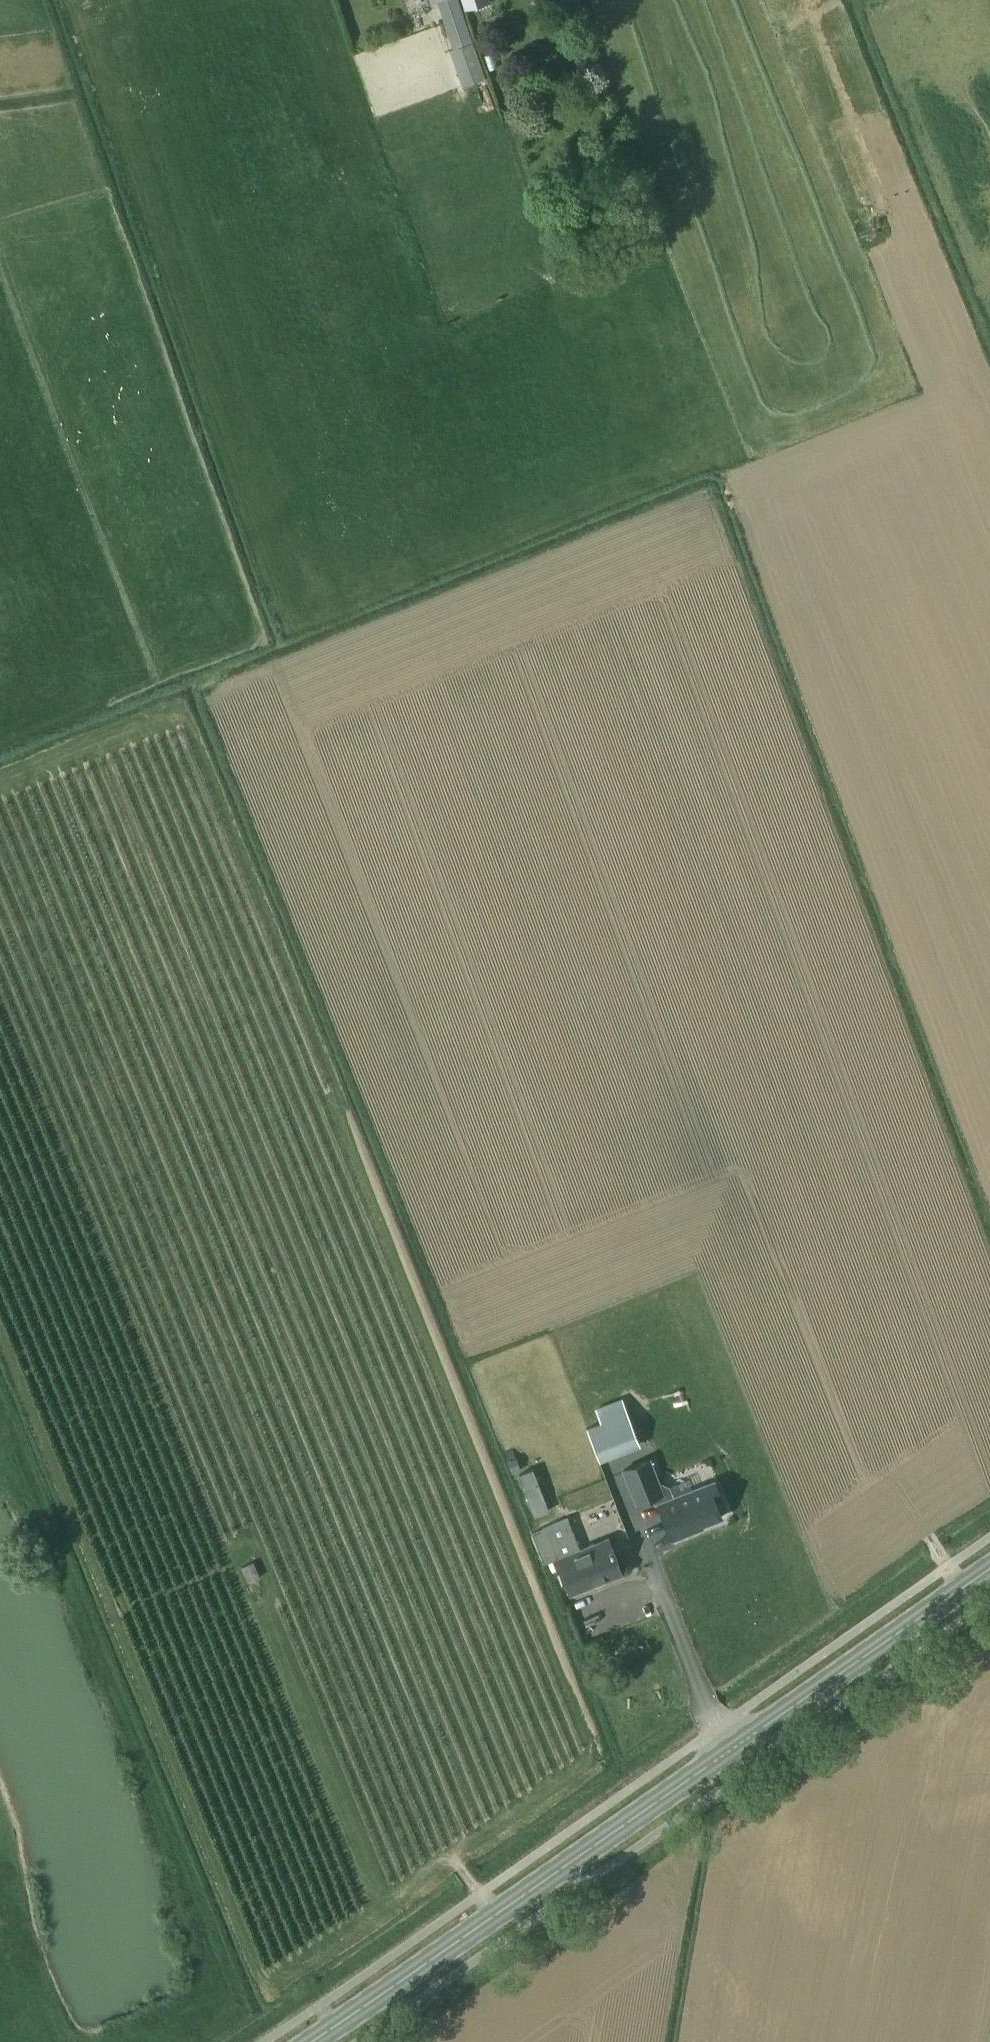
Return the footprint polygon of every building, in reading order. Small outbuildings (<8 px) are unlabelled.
[(471,72),(485,67),(476,43),(462,48),(471,72)] [(587,1426),(600,1460),(642,1444),(624,1397),(596,1407),(601,1421),(587,1426)] [(521,1468),(517,1456),(509,1459),(513,1471),(521,1468)] [(650,1459),(624,1469),(637,1502),(653,1496),(657,1495),(663,1492),(663,1491),(657,1478),(650,1459)] [(522,1467),(538,1511),(550,1507),(534,1463),(522,1467)] [(675,1496),(659,1502),(673,1538),(695,1529),(694,1527),(722,1516),(715,1499),(721,1496),(715,1480),(693,1489),(675,1496)] [(569,1517),(533,1531),(545,1562),(557,1558),(571,1593),(599,1582),(598,1580),(622,1571),(609,1538),(581,1548),(569,1517)] [(253,1562),(242,1567),(249,1582),(260,1577),(253,1562)]
